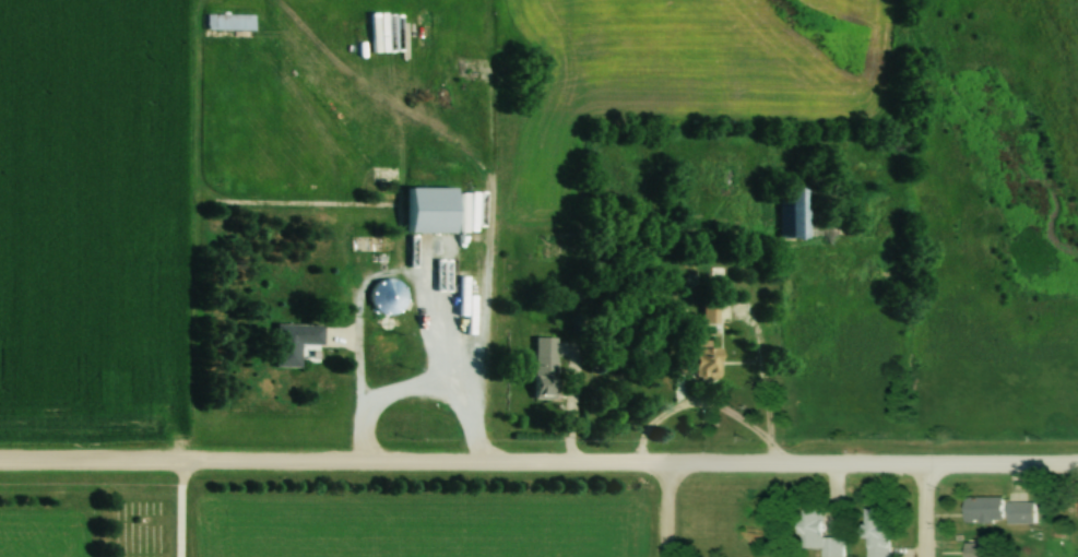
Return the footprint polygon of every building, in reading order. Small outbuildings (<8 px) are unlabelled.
[(253,30),(253,15),(204,15),(204,30),(253,30)] [(391,76),(391,37),(383,37),(383,76),(391,76)] [(408,186),(453,187),(453,228),(408,228),(408,186)] [(778,239),(819,239),(819,189),(777,190),(778,239)] [(394,278),(368,288),(379,317),(405,307),(394,278)] [(701,322),(715,322),(715,300),(701,300),(701,322)] [(274,368),(299,368),(299,345),(322,345),(322,325),(274,325),(274,368)] [(554,398),(554,337),(532,337),(532,398),(554,398)] [(1034,523),(1034,499),(965,499),(965,523),(1034,523)] [(889,508),(864,509),(866,556),(890,556),(889,508)] [(842,537),(825,537),(824,510),(803,511),(803,550),(816,550),(816,556),(843,556),(842,537)] [(963,556),(993,556),(993,538),(963,538),(963,556)]
